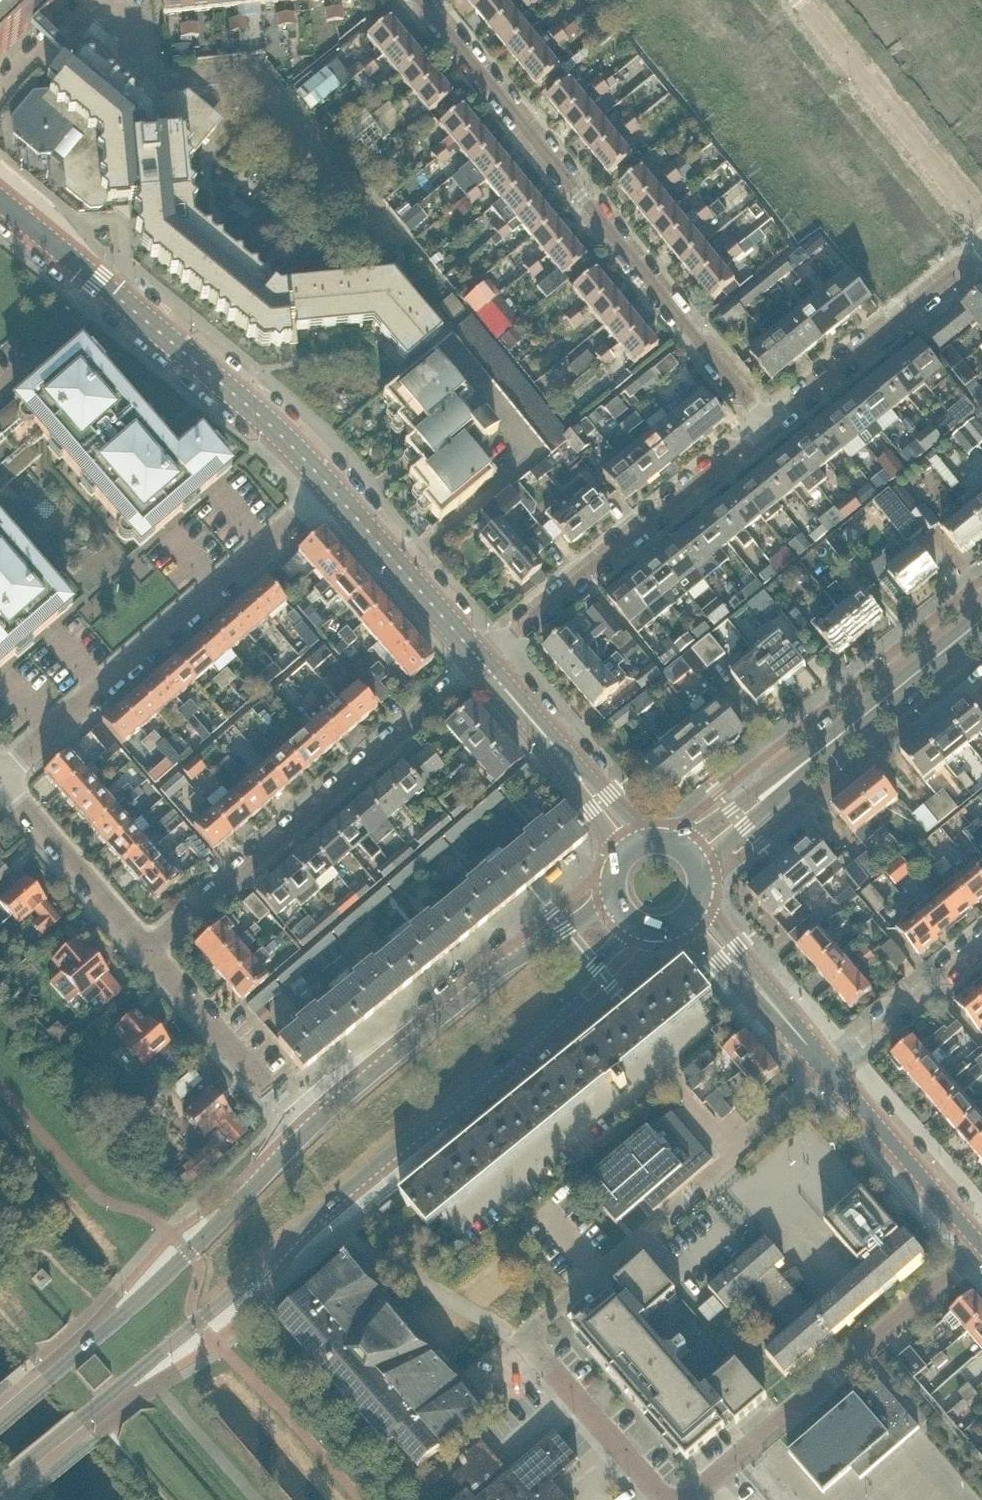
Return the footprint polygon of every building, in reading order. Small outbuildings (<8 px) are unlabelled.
[(34,26),(44,16),(60,0),(0,0),(0,59),(34,26)] [(189,13),(187,0),(162,0),(164,15),(189,13)] [(213,10),(212,0),(187,0),(189,13),(213,10)] [(237,8),(236,0),(212,0),(213,10),(237,8)] [(490,0),(469,0),(477,10),(490,0)] [(516,10),(508,0),(490,0),(477,10),(493,29),(516,10)] [(539,1),(538,0),(529,0),(525,3),(516,10),(493,29),(508,48),(531,29),(521,17),(539,1)] [(974,3),(981,15),(981,0),(978,0),(974,3)] [(334,9),(335,21),(343,20),(342,8),(334,9)] [(327,22),(335,21),(334,9),(326,10),(327,22)] [(286,14),(287,26),(296,26),(294,13),(286,14)] [(279,27),(287,26),(286,14),(278,15),(279,27)] [(383,56),(406,37),(390,18),(367,37),(383,56)] [(238,20),(239,32),(241,55),(252,54),(250,30),(247,30),(246,19),(238,20)] [(231,33),(239,32),(238,20),(229,21),(231,33)] [(111,53),(119,44),(93,23),(75,45),(66,56),(48,78),(57,85),(51,92),(34,94),(13,119),(14,134),(39,155),(55,154),(64,162),(67,188),(91,209),(101,208),(104,203),(105,204),(106,202),(137,199),(142,247),(262,346),(291,343),(290,330),(373,322),(406,362),(442,331),(406,289),(413,283),(397,265),(372,267),(373,275),(284,284),(285,290),(279,290),(194,219),(187,154),(194,154),(217,127),(216,115),(189,92),(179,93),(164,95),(160,99),(155,95),(157,92),(111,53)] [(938,35),(943,32),(937,23),(904,44),(958,124),(981,108),(981,100),(938,35)] [(190,25),(191,37),(199,36),(198,24),(190,25)] [(183,38),(191,37),(190,25),(182,26),(183,38)] [(523,67),(546,48),(555,40),(564,33),(559,27),(541,41),(531,29),(508,48),(523,67)] [(561,47),(570,39),(565,33),(564,33),(555,40),(561,47)] [(398,75),(421,56),(406,37),(383,56),(398,75)] [(734,54),(748,55),(750,43),(735,42),(734,54)] [(667,43),(657,49),(667,63),(676,56),(667,43)] [(539,86),(562,67),(546,48),(523,67),(539,86)] [(414,94),(437,75),(421,56),(398,75),(414,94)] [(365,72),(374,64),(368,58),(359,65),(365,72)] [(374,64),(365,72),(370,78),(379,70),(374,64)] [(326,70),(297,94),(311,110),(340,86),(326,70)] [(429,113),(452,94),(437,75),(414,94),(429,113)] [(597,91),(606,84),(601,77),(592,85),(597,91)] [(565,118),(588,99),(572,79),(549,98),(565,118)] [(593,105),(612,90),(606,84),(597,91),(588,99),(565,118),(580,136),(603,118),(593,105)] [(395,110),(405,102),(399,95),(390,103),(395,110)] [(405,102),(395,110),(400,115),(409,108),(405,102)] [(455,145),(478,126),(462,107),(439,125),(455,145)] [(628,129),(638,122),(632,114),(622,122),(628,129)] [(619,136),(608,124),(603,118),(580,136),(596,155),(619,136)] [(981,145),(981,119),(969,129),(981,145)] [(638,122),(628,129),(633,136),(643,129),(638,122)] [(725,132),(736,151),(749,144),(738,124),(725,132)] [(470,164),(493,145),(478,126),(455,145),(470,164)] [(611,174),(634,156),(619,136),(596,155),(611,174)] [(486,182),(509,163),(493,145),(470,164),(486,182)] [(437,161),(446,153),(440,146),(431,153),(437,161)] [(446,153),(437,161),(442,166),(451,159),(446,153)] [(501,201),(524,182),(509,163),(486,182),(501,201)] [(664,174),(669,180),(679,172),(673,166),(664,174)] [(652,177),(644,168),(621,187),(637,206),(660,187),(669,180),(664,174),(661,170),(652,177)] [(679,172),(669,180),(674,186),(684,179),(679,172)] [(516,220),(539,201),(524,182),(501,201),(516,220)] [(468,198),(477,191),(471,184),(462,191),(468,198)] [(653,225),(675,206),(660,187),(637,206),(653,225)] [(477,191),(468,198),(472,204),(482,196),(477,191)] [(532,239),(555,220),(539,201),(516,220),(532,239)] [(798,201),(786,208),(794,221),(806,214),(798,201)] [(700,218),(709,210),(704,203),(694,211),(700,218)] [(668,243),(691,225),(675,206),(653,225),(668,243)] [(410,233),(428,219),(418,207),(400,221),(410,233)] [(709,210),(700,218),(705,224),(714,216),(709,210)] [(547,257),(570,238),(555,220),(532,239),(547,257)] [(498,235),(507,228),(502,221),(493,229),(498,235)] [(683,262),(706,244),(691,225),(668,243),(683,262)] [(507,228),(498,235),(503,242),(512,234),(507,228)] [(820,235),(803,249),(809,257),(826,243),(820,235)] [(563,277),(586,258),(570,238),(547,257),(563,277)] [(730,254),(739,247),(735,241),(725,249),(730,254)] [(698,281),(721,262),(706,244),(683,262),(698,281)] [(739,247),(730,254),(730,255),(736,261),(745,254),(739,247)] [(803,249),(794,256),(801,265),(810,258),(809,257),(803,249)] [(837,268),(843,263),(835,254),(829,259),(837,268)] [(714,300),(737,282),(726,269),(736,261),(730,255),(721,262),(698,281),(714,300)] [(528,273),(538,265),(532,259),(523,266),(528,273)] [(778,284),(794,271),(787,262),(771,275),(778,284)] [(538,265),(528,273),(533,279),(543,271),(538,265)] [(588,309),(612,290),(596,270),(573,289),(588,309)] [(855,314),(872,300),(851,273),(834,288),(855,314)] [(778,284),(771,275),(755,288),(762,297),(778,284)] [(802,281),(810,291),(816,285),(808,276),(802,281)] [(804,296),(810,291),(802,281),(796,286),(804,296)] [(483,285),(465,300),(477,315),(490,304),(495,300),(483,285)] [(980,287),(980,291),(981,294),(930,336),(940,349),(971,325),(974,328),(979,324),(981,321),(981,285),(980,287)] [(746,310),(762,297),(755,288),(738,301),(746,310)] [(839,327),(855,314),(834,288),(818,301),(839,327)] [(604,327),(627,308),(612,290),(588,309),(604,327)] [(453,322),(466,311),(452,296),(439,307),(453,322)] [(732,326),(747,313),(737,301),(722,313),(732,326)] [(823,340),(839,327),(818,301),(802,314),(823,340)] [(490,304),(477,315),(496,338),(509,327),(490,304)] [(619,346),(642,327),(627,308),(604,327),(619,346)] [(571,325),(580,317),(574,310),(565,318),(571,325)] [(807,353),(785,327),(773,311),(756,324),(769,340),(790,367),(807,353)] [(807,353),(823,340),(802,314),(785,327),(807,353)] [(472,316),(452,333),(460,341),(479,325),(472,316)] [(580,317),(571,325),(575,330),(584,323),(580,317)] [(486,334),(479,325),(460,341),(467,350),(486,334)] [(635,365),(658,346),(642,327),(619,346),(635,365)] [(493,342),(486,334),(467,350),(474,359),(493,342)] [(773,380),(790,367),(769,340),(752,353),(773,380)] [(500,351),(493,342),(474,359),(481,367),(500,351)] [(921,343),(904,357),(926,384),(933,392),(951,377),(944,368),(942,369),(921,343)] [(953,370),(964,362),(951,346),(941,355),(953,370)] [(600,361),(609,353),(605,347),(595,355),(600,361)] [(36,458),(29,449),(44,438),(139,547),(162,528),(160,526),(176,511),(177,514),(196,499),(193,496),(210,482),(212,484),(227,470),(199,436),(174,457),(79,348),(43,380),(49,387),(36,398),(40,404),(15,426),(0,440),(0,490),(36,458)] [(507,360),(500,351),(481,367),(488,376),(507,360)] [(609,353),(600,361),(605,367),(615,360),(609,353)] [(454,408),(467,398),(432,356),(385,396),(385,395),(383,396),(393,408),(397,404),(405,413),(401,417),(409,427),(405,430),(413,440),(406,446),(406,445),(404,446),(421,466),(411,476),(410,475),(409,476),(419,488),(423,485),(430,494),(426,497),(435,507),(430,511),(440,522),(442,521),(441,521),(492,478),(459,438),(470,429),(482,443),(498,430),(485,415),(484,415),(480,412),(476,410),(467,409),(462,410),(458,413),(454,408)] [(663,379),(678,366),(670,356),(655,370),(663,379)] [(904,357),(888,370),(910,398),(926,384),(904,357)] [(514,368),(507,360),(488,376),(495,385),(514,368)] [(964,362),(953,370),(966,387),(977,379),(964,362)] [(521,377),(514,368),(495,385),(502,393),(521,377)] [(647,393),(663,379),(655,370),(653,368),(637,381),(643,388),(647,393)] [(888,370),(871,384),(894,411),(910,398),(888,370)] [(528,386),(521,377),(502,393),(509,402),(528,386)] [(630,398),(643,388),(637,381),(625,391),(630,398)] [(871,384),(855,397),(877,424),(894,411),(871,384)] [(535,394),(528,386),(509,402),(516,411),(535,394)] [(974,397),(979,403),(981,401),(981,390),(974,397)] [(543,403),(535,394),(516,411),(523,419),(543,403)] [(708,434),(724,420),(703,394),(686,407),(708,434)] [(708,434),(686,407),(678,397),(661,410),(669,421),(691,447),(708,434)] [(855,397),(839,410),(861,438),(868,446),(884,433),(877,424),(855,397)] [(616,421),(628,411),(618,398),(605,408),(616,421)] [(960,426),(961,426),(976,414),(977,408),(970,400),(952,415),(960,426)] [(550,412),(543,403),(523,419),(530,428),(550,412)] [(839,410),(822,423),(845,451),(861,438),(839,410)] [(557,421),(550,412),(530,428),(538,437),(557,421)] [(594,427),(603,420),(596,412),(587,419),(594,427)] [(947,436),(960,426),(952,415),(938,426),(947,436)] [(669,421),(660,428),(652,418),(645,424),(653,434),(675,460),(691,447),(669,421)] [(579,456),(592,445),(588,441),(599,433),(594,427),(587,419),(564,438),(579,456)] [(911,433),(917,428),(909,419),(903,423),(911,433)] [(980,447),(981,446),(981,427),(976,420),(965,429),(980,447)] [(564,429),(557,421),(538,437),(545,445),(564,429)] [(822,423),(806,437),(828,464),(845,451),(822,423)] [(928,452),(943,439),(933,426),(917,439),(928,452)] [(659,474),(628,437),(622,428),(615,434),(619,438),(609,446),(621,460),(642,487),(659,474)] [(653,434),(647,439),(639,428),(628,437),(659,474),(675,460),(653,434)] [(564,429),(545,445),(552,454),(566,442),(562,438),(567,433),(564,429)] [(970,456),(980,447),(965,429),(955,437),(970,456)] [(806,437),(790,450),(820,487),(829,480),(821,470),(828,464),(806,437)] [(790,450),(773,463),(796,491),(803,484),(811,494),(820,487),(790,450)] [(547,476),(555,469),(547,459),(539,466),(547,476)] [(625,501),(642,487),(621,460),(603,474),(625,501)] [(773,463),(757,476),(780,504),(796,491),(773,463)] [(894,481),(905,473),(898,464),(888,472),(894,481)] [(539,482),(547,476),(539,466),(531,472),(539,482)] [(872,485),(879,493),(894,481),(888,472),(872,485)] [(768,523),(784,509),(780,504),(757,476),(741,490),(763,517),(768,523)] [(968,496),(954,478),(947,483),(954,491),(948,496),(957,506),(963,501),(970,510),(981,525),(981,484),(968,496)] [(518,482),(509,490),(522,504),(531,516),(531,515),(534,513),(536,504),(518,482)] [(863,506),(879,493),(872,485),(856,498),(863,506)] [(591,490),(580,499),(571,489),(563,495),(590,529),(610,514),(591,490)] [(928,535),(912,516),(891,489),(875,502),(908,544),(924,531),(928,535)] [(501,522),(522,504),(509,490),(481,514),(492,527),(480,538),(490,550),(489,551),(495,557),(496,556),(504,566),(524,549),(510,533),(515,528),(508,520),(502,524),(501,522)] [(747,530),(763,517),(741,490),(725,503),(747,530)] [(847,520),(863,506),(856,498),(853,494),(837,508),(839,511),(840,511),(847,520)] [(563,495),(554,502),(557,505),(546,514),(571,545),(590,529),(563,495)] [(755,540),(747,530),(725,503),(708,516),(731,544),(739,537),(747,546),(755,540)] [(912,516),(928,535),(940,525),(925,506),(912,516)] [(847,520),(840,511),(839,511),(837,508),(820,521),(825,527),(830,533),(847,520)] [(970,510),(945,531),(963,553),(979,540),(980,542),(981,541),(981,525),(970,510)] [(544,533),(545,532),(531,515),(531,516),(522,524),(535,540),(543,550),(553,542),(544,533)] [(723,550),(731,544),(708,516),(692,530),(703,544),(714,557),(722,567),(732,560),(723,550)] [(10,656),(12,659),(30,642),(28,640),(44,627),(46,628),(70,608),(0,527),(0,664),(10,656)] [(817,544),(830,533),(825,527),(812,538),(817,544)] [(856,547),(862,535),(849,529),(843,540),(856,547)] [(714,557),(703,544),(692,530),(675,543),(698,570),(714,557)] [(324,532),(323,531),(299,552),(316,570),(339,550),(323,532),(324,532)] [(848,567),(857,559),(836,534),(827,541),(848,567)] [(532,560),(543,550),(535,540),(524,549),(504,566),(521,586),(531,578),(537,586),(545,579),(538,572),(541,570),(532,560)] [(706,581),(698,570),(675,543),(659,556),(682,584),(690,594),(706,581)] [(909,597),(939,573),(915,543),(904,552),(897,544),(884,555),(896,567),(889,573),(909,597)] [(781,573),(797,559),(789,549),(773,563),(775,564),(781,573)] [(331,588),(355,568),(339,550),(316,570),(331,588)] [(690,594),(682,584),(659,556),(643,569),(665,597),(673,607),(690,594)] [(769,584),(781,573),(775,564),(761,575),(769,584)] [(300,573),(291,581),(280,568),(271,576),(287,595),(306,579),(300,573)] [(347,607),(371,586),(355,568),(331,588),(321,597),(327,603),(329,605),(339,597),(347,607)] [(658,603),(665,597),(643,569),(626,583),(657,620),(666,613),(658,603)] [(749,600),(743,593),(742,594),(731,579),(725,584),(737,600),(731,604),(735,610),(749,600)] [(267,619),(286,603),(266,580),(248,597),(267,619)] [(743,593),(749,600),(765,587),(759,580),(743,593)] [(640,634),(657,620),(626,583),(609,597),(640,634)] [(865,593),(852,604),(836,585),(826,593),(834,603),(841,612),(861,636),(885,617),(865,593)] [(363,625),(386,605),(371,586),(347,607),(363,625)] [(312,605),(321,597),(316,591),(307,599),(312,605)] [(781,610),(772,599),(766,591),(748,606),(763,625),(781,610)] [(826,609),(834,603),(826,593),(817,600),(826,609)] [(249,635),(267,619),(248,597),(230,612),(249,635)] [(803,602),(796,609),(808,622),(816,615),(803,602)] [(605,634),(617,625),(600,604),(589,613),(598,625),(605,633),(605,634)] [(379,643),(402,623),(386,605),(363,625),(379,643)] [(719,624),(732,613),(727,607),(714,617),(719,624)] [(231,650),(249,635),(230,612),(212,628),(231,650)] [(295,627),(302,621),(293,612),(287,617),(295,627)] [(838,655),(861,636),(841,612),(831,621),(825,614),(813,624),(838,655)] [(394,661),(417,640),(402,623),(379,643),(394,661)] [(695,633),(700,639),(712,630),(707,623),(695,633)] [(563,670),(587,649),(605,633),(598,625),(580,640),(570,629),(545,650),(546,651),(546,650),(563,670)] [(629,632),(625,635),(617,625),(605,634),(621,653),(626,649),(636,641),(629,632)] [(344,641),(353,633),(347,627),(338,635),(344,641)] [(213,666),(231,650),(212,628),(193,644),(213,666)] [(353,633),(344,641),(335,649),(340,655),(358,639),(353,633)] [(677,645),(683,653),(697,642),(691,635),(677,645)] [(694,650),(709,669),(727,655),(711,635),(694,650)] [(783,686),(807,667),(782,636),(758,655),(783,686)] [(257,644),(265,653),(272,648),(263,638),(257,644)] [(433,658),(417,640),(394,661),(410,680),(434,659),(433,658)] [(195,682),(213,666),(193,644),(175,660),(195,682)] [(259,659),(265,653),(257,644),(251,649),(259,659)] [(307,664),(313,671),(331,656),(324,647),(306,663),(307,664)] [(580,689),(604,668),(587,649),(563,670),(580,689)] [(666,666),(679,656),(674,649),(661,660),(666,666)] [(711,672),(709,669),(694,650),(665,673),(671,680),(689,666),(701,680),(711,672)] [(596,709),(621,688),(627,683),(625,680),(628,677),(620,667),(626,662),(619,654),(604,668),(580,689),(596,708),(595,708),(596,709)] [(759,706),(783,686),(758,655),(733,675),(759,706)] [(375,677),(384,669),(390,664),(385,657),(370,671),(375,677)] [(177,698),(195,682),(175,660),(157,675),(177,698)] [(646,688),(663,675),(654,664),(635,680),(643,690),(646,688)] [(381,683),(389,675),(384,669),(375,677),(381,683)] [(221,675),(229,685),(235,679),(227,670),(221,675)] [(652,696),(671,680),(665,673),(663,675),(646,688),(649,691),(652,696)] [(158,713),(177,698),(157,675),(139,691),(158,713)] [(223,690),(229,685),(221,675),(215,680),(223,690)] [(359,724),(377,708),(357,685),(350,677),(332,693),(339,701),(359,724)] [(391,696),(381,683),(375,677),(365,685),(382,704),(391,696)] [(742,733),(745,731),(711,690),(702,698),(702,699),(692,707),(702,719),(715,735),(717,733),(727,745),(728,744),(732,744),(735,744),(738,742),(740,740),(741,737),(742,733)] [(141,729),(158,713),(139,691),(121,707),(141,729)] [(638,716),(656,701),(652,696),(649,691),(631,706),(638,716)] [(320,701),(319,702),(311,693),(305,699),(340,740),(359,724),(339,701),(329,710),(320,701)] [(322,756),(340,740),(305,699),(298,704),(306,713),(304,715),(312,724),(302,733),(322,756)] [(968,699),(967,700),(947,716),(970,744),(981,735),(981,716),(968,699)] [(259,720),(278,741),(285,735),(271,719),(276,715),(263,700),(251,711),(259,720)] [(185,707),(193,716),(199,711),(191,701),(185,707)] [(474,705),(472,704),(446,727),(463,746),(489,723),(483,716),(483,715),(474,705)] [(620,730),(638,716),(631,706),(612,720),(620,730)] [(122,745),(141,729),(121,707),(103,723),(122,745)] [(210,735),(193,716),(185,707),(178,712),(203,741),(210,735)] [(947,763),(970,744),(947,716),(924,735),(947,763)] [(717,733),(715,735),(702,719),(683,734),(706,762),(727,745),(717,733)] [(272,746),(278,741),(259,720),(253,725),(272,746)] [(499,734),(499,733),(490,723),(490,724),(489,723),(463,746),(478,764),(505,741),(499,734)] [(107,752),(116,744),(100,725),(91,733),(107,752)] [(148,738),(157,747),(162,742),(154,733),(148,738)] [(304,771),(322,756),(302,733),(284,748),(304,771)] [(685,779),(706,762),(683,734),(665,749),(678,765),(675,767),(685,779)] [(935,773),(947,763),(924,735),(903,752),(903,751),(902,752),(928,783),(937,776),(935,773)] [(151,753),(157,747),(148,738),(142,743),(151,753)] [(506,741),(506,742),(505,741),(478,764),(495,784),(521,760),(515,752),(506,741)] [(107,752),(101,757),(106,763),(112,758),(121,750),(116,744),(107,752)] [(286,787),(304,771),(284,748),(266,764),(286,787)] [(443,767),(441,764),(427,748),(415,759),(431,777),(443,767)] [(675,767),(678,765),(665,749),(655,757),(650,752),(641,760),(668,793),(672,790),(675,791),(678,790),(681,788),(683,786),(684,783),(684,780),(685,779),(675,767)] [(61,792),(84,771),(68,753),(45,774),(61,792)] [(196,756),(182,768),(192,780),(206,767),(196,756)] [(228,757),(240,771),(246,766),(238,756),(232,762),(227,756),(228,757)] [(235,778),(241,772),(240,771),(228,757),(222,762),(235,778)] [(156,783),(174,768),(167,759),(149,775),(156,783)] [(421,787),(431,777),(415,759),(404,768),(421,787)] [(77,810),(100,790),(91,779),(99,772),(92,764),(84,771),(61,792),(77,810)] [(268,803),(286,787),(266,764),(248,780),(268,803)] [(421,787),(404,768),(402,766),(394,772),(384,781),(383,782),(404,806),(423,789),(421,787)] [(506,797),(533,774),(527,766),(499,790),(506,797)] [(878,817),(900,800),(877,772),(876,773),(856,790),(878,817)] [(959,779),(969,791),(976,785),(967,773),(959,779)] [(170,800),(188,784),(179,774),(161,789),(170,800)] [(250,819),(268,803),(248,780),(230,796),(250,819)] [(386,821),(404,806),(383,782),(376,788),(376,787),(365,797),(366,797),(365,798),(386,821)] [(116,808),(125,799),(134,792),(129,785),(110,802),(100,790),(77,810),(92,828),(116,808)] [(886,827),(878,817),(856,790),(835,807),(835,806),(834,807),(864,844),(875,835),(886,827)] [(925,807),(939,824),(959,808),(945,791),(925,807)] [(134,792),(125,799),(131,805),(140,798),(134,792)] [(472,814),(478,821),(504,799),(497,792),(472,814)] [(198,807),(204,802),(196,793),(190,798),(198,807)] [(232,835),(250,819),(230,796),(212,811),(232,835)] [(368,837),(386,821),(365,798),(358,804),(358,803),(347,812),(348,813),(347,813),(368,837)] [(445,815),(451,822),(466,809),(460,801),(445,815)] [(928,833),(939,824),(925,807),(915,815),(928,833)] [(108,846),(132,826),(116,808),(92,828),(108,846)] [(166,828),(179,816),(173,810),(160,821),(166,828)] [(530,886),(587,839),(563,810),(543,826),(541,823),(523,838),(526,841),(506,857),(530,886)] [(214,850),(232,835),(212,811),(194,827),(214,850)] [(350,853),(368,837),(347,813),(340,820),(340,819),(329,828),(330,829),(329,829),(350,853)] [(451,845),(478,821),(472,814),(444,837),(451,845)] [(433,838),(451,822),(445,815),(426,831),(433,838)] [(157,846),(184,822),(179,816),(166,828),(157,836),(147,844),(124,864),(140,882),(168,858),(157,846)] [(124,864),(147,844),(157,836),(151,829),(141,817),(132,826),(108,846),(124,864)] [(157,836),(166,828),(160,821),(151,829),(157,836)] [(474,851),(491,837),(480,824),(463,837),(474,851)] [(332,869),(350,853),(329,829),(322,835),(321,835),(311,844),(312,844),(311,845),(332,869)] [(977,833),(974,829),(968,833),(972,837),(970,838),(981,852),(981,839),(977,833)] [(421,848),(433,838),(426,831),(415,841),(421,848)] [(201,861),(211,853),(195,835),(177,851),(181,856),(190,848),(201,861)] [(824,888),(845,870),(815,835),(794,853),(818,880),(824,888)] [(416,862),(422,870),(449,847),(442,839),(416,862)] [(338,876),(332,869),(311,845),(304,851),(303,851),(293,860),(294,860),(293,861),(319,891),(338,876)] [(389,862),(396,869),(407,859),(400,852),(389,862)] [(858,862),(873,880),(885,870),(870,852),(858,862)] [(818,880),(794,853),(773,871),(796,898),(818,880)] [(473,932),(530,886),(506,857),(487,872),(484,870),(466,884),(469,887),(449,903),(473,932)] [(911,879),(917,874),(915,872),(904,857),(886,872),(898,886),(909,876),(911,879)] [(156,901),(185,876),(169,858),(168,858),(140,882),(156,901)] [(948,873),(954,868),(946,859),(940,864),(948,873)] [(11,873),(1,861),(0,862),(0,882),(11,873)] [(301,907),(319,891),(293,861),(286,867),(285,866),(275,875),(276,876),(275,877),(295,900),(301,907)] [(385,879),(396,869),(389,862),(378,871),(385,879)] [(395,892),(422,870),(416,862),(389,885),(395,892)] [(860,890),(873,880),(858,862),(845,872),(860,890)] [(975,907),(955,882),(948,873),(940,864),(933,869),(948,888),(936,898),(958,925),(968,916),(966,914),(975,907)] [(974,867),(955,882),(975,907),(981,901),(981,876),(974,867)] [(796,898),(773,871),(750,891),(774,918),(787,907),(794,915),(803,907),(796,898)] [(47,901),(26,877),(0,900),(0,902),(19,925),(35,911),(41,918),(33,924),(43,935),(50,928),(51,929),(61,920),(46,902),(47,901)] [(277,917),(295,900),(275,877),(268,883),(267,882),(257,891),(257,892),(256,893),(277,917)] [(352,892),(359,900),(370,891),(363,883),(352,892)] [(880,914),(889,906),(878,891),(880,888),(876,883),(863,893),(880,914)] [(360,910),(367,917),(392,895),(386,887),(360,910)] [(911,904),(917,898),(909,889),(903,894),(911,904)] [(341,916),(359,900),(352,892),(334,908),(341,916)] [(260,922),(269,914),(253,896),(244,904),(260,922)] [(949,932),(958,925),(936,898),(918,913),(938,937),(947,930),(949,932)] [(416,978),(473,932),(449,903),(430,919),(428,916),(410,930),(412,933),(393,949),(416,978)] [(323,932),(341,916),(334,908),(316,924),(323,932)] [(237,921),(243,915),(237,909),(196,946),(211,964),(241,939),(234,930),(240,925),(237,921)] [(340,940),(367,917),(360,910),(334,932),(340,940)] [(940,939),(938,937),(918,913),(898,930),(920,955),(940,939)] [(836,929),(845,921),(839,914),(830,923),(836,929)] [(798,945),(821,927),(812,918),(790,936),(798,945)] [(304,948),(323,932),(316,924),(297,940),(304,948)] [(226,981),(252,959),(245,952),(255,942),(252,939),(261,931),(256,926),(241,939),(211,964),(226,981)] [(817,968),(838,950),(821,930),(800,948),(817,968)] [(302,960),(308,968),(338,942),(331,935),(302,960)] [(87,950),(78,939),(53,961),(62,971),(60,973),(61,974),(53,981),(71,1002),(82,993),(90,1003),(92,1002),(100,1011),(122,992),(107,974),(108,972),(88,948),(87,950)] [(898,968),(908,960),(893,941),(883,950),(898,968)] [(267,957),(276,950),(272,944),(256,956),(252,959),(226,981),(243,1001),(268,978),(260,969),(265,966),(262,963),(268,957),(267,957)] [(863,961),(872,953),(867,946),(858,954),(863,961)] [(360,1025),(416,978),(393,949),(373,965),(371,962),(360,971),(356,965),(349,972),(355,980),(336,996),(360,1025)] [(854,969),(838,950),(817,968),(833,986),(854,969)] [(872,953),(863,961),(868,967),(877,959),(872,953)] [(285,988),(308,968),(302,960),(278,980),(285,988)] [(711,992),(690,966),(688,963),(403,1195),(427,1224),(604,1080),(609,1085),(626,1070),(622,1065),(711,992)] [(853,1009),(873,991),(854,969),(833,986),(853,1009)] [(17,994),(29,984),(19,972),(6,983),(17,994)] [(980,982),(981,984),(973,991),(981,1003),(981,981),(980,982)] [(255,1014),(282,990),(276,983),(248,1006),(255,1014)] [(973,991),(971,989),(957,1001),(981,1032),(981,1003),(973,991)] [(303,1071),(360,1025),(336,996),(317,1011),(314,1009),(296,1023),(299,1026),(279,1042),(303,1071)] [(168,1045),(170,1043),(150,1019),(122,1043),(143,1067),(161,1050),(177,1069),(184,1063),(168,1045)] [(722,1041),(733,1032),(725,1022),(713,1031),(722,1041)] [(950,1042),(953,1039),(965,1028),(959,1022),(949,1031),(946,1027),(922,1048),(914,1039),(894,1057),(911,1076),(950,1042)] [(72,1024),(65,1031),(58,1023),(46,1033),(63,1052),(82,1035),(72,1024)] [(743,1071),(765,1052),(748,1033),(726,1052),(743,1071)] [(927,1094),(947,1076),(939,1067),(961,1048),(953,1039),(950,1042),(911,1076),(927,1094)] [(701,1073),(717,1060),(709,1051),(684,1072),(692,1081),(688,1085),(693,1092),(708,1080),(701,1073)] [(759,1090),(781,1071),(765,1052),(743,1071),(759,1090)] [(971,1089),(981,1079),(981,1068),(980,1065),(955,1086),(947,1076),(927,1094),(943,1113),(963,1095),(971,1089)] [(981,1090),(981,1079),(971,1089),(976,1095),(981,1090)] [(180,1100),(187,1094),(179,1084),(172,1090),(180,1100)] [(724,1099),(733,1091),(727,1085),(708,1101),(724,1120),(733,1111),(724,1099)] [(248,1132),(232,1114),(212,1090),(184,1114),(205,1138),(223,1121),(226,1124),(239,1140),(248,1132)] [(959,1131),(979,1113),(963,1095),(943,1113),(959,1131)] [(674,1115),(675,1114),(674,1113),(652,1131),(650,1129),(585,1185),(585,1184),(584,1185),(618,1225),(619,1224),(646,1200),(655,1210),(654,1211),(655,1211),(714,1160),(713,1160),(712,1161),(682,1124),(674,1115)] [(979,1113),(959,1131),(974,1149),(981,1143),(981,1116),(979,1113)] [(722,1277),(710,1288),(728,1309),(734,1304),(743,1297),(782,1342),(767,1354),(787,1376),(926,1256),(916,1244),(907,1234),(904,1237),(900,1233),(901,1233),(864,1191),(826,1223),(860,1262),(866,1269),(815,1313),(811,1309),(811,1308),(808,1306),(814,1300),(798,1274),(786,1280),(783,1277),(776,1268),(786,1260),(767,1238),(763,1242),(722,1277)] [(491,1407),(360,1256),(355,1251),(350,1255),(286,1311),(278,1317),(308,1351),(388,1445),(395,1439),(420,1468),(442,1449),(442,1450),(491,1407)] [(624,1293),(578,1333),(685,1457),(731,1417),(735,1421),(765,1395),(738,1364),(708,1390),(681,1358),(690,1351),(684,1344),(675,1351),(647,1320),(678,1294),(651,1263),(620,1289),(624,1293)] [(981,1320),(981,1303),(974,1294),(952,1313),(968,1332),(981,1320)] [(968,1332),(981,1348),(981,1320),(968,1332)] [(915,1377),(927,1367),(911,1348),(899,1358),(915,1377)] [(949,1360),(943,1354),(938,1348),(928,1356),(939,1369),(949,1360)] [(85,1364),(98,1379),(115,1366),(101,1350),(85,1364)] [(879,1382),(880,1381),(879,1380),(858,1398),(856,1396),(855,1397),(855,1398),(827,1422),(826,1422),(826,1423),(796,1449),(792,1453),(791,1452),(790,1453),(825,1493),(826,1492),(825,1491),(854,1467),(862,1477),(863,1479),(921,1428),(920,1427),(919,1428),(879,1382)] [(970,1384),(960,1393),(965,1399),(975,1390),(970,1384)] [(981,1397),(975,1391),(975,1390),(965,1399),(971,1406),(981,1397)] [(959,1416),(971,1406),(965,1399),(953,1409),(959,1416)] [(552,1480),(577,1458),(579,1460),(580,1460),(556,1433),(511,1472),(484,1441),(465,1457),(468,1460),(463,1465),(465,1468),(455,1477),(455,1478),(457,1477),(468,1490),(467,1491),(468,1492),(458,1499),(569,1499),(552,1480)]
